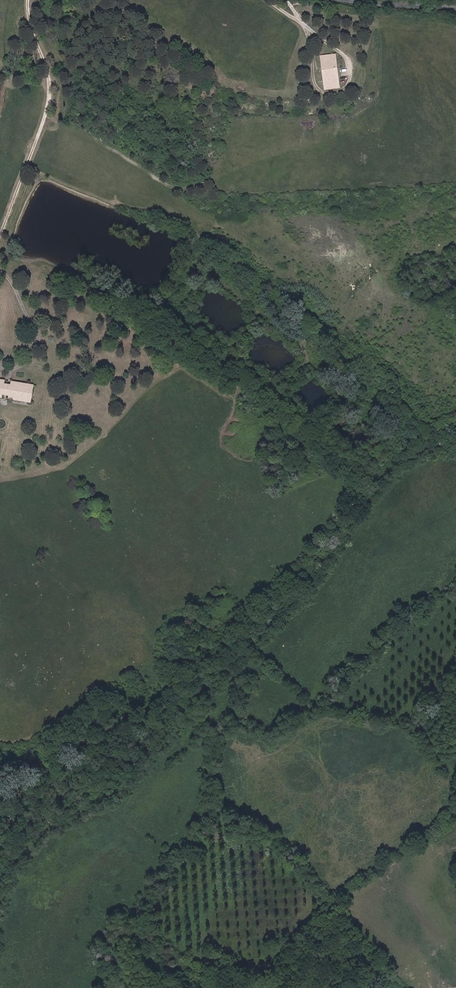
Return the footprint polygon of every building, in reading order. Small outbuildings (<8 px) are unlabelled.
[(324,86),(338,84),(336,58),(321,60),(324,86)] [(2,396),(3,393),(8,394),(8,397),(31,400),(33,383),(10,381),(10,384),(4,383),(4,380),(0,379),(0,396),(2,396)]
